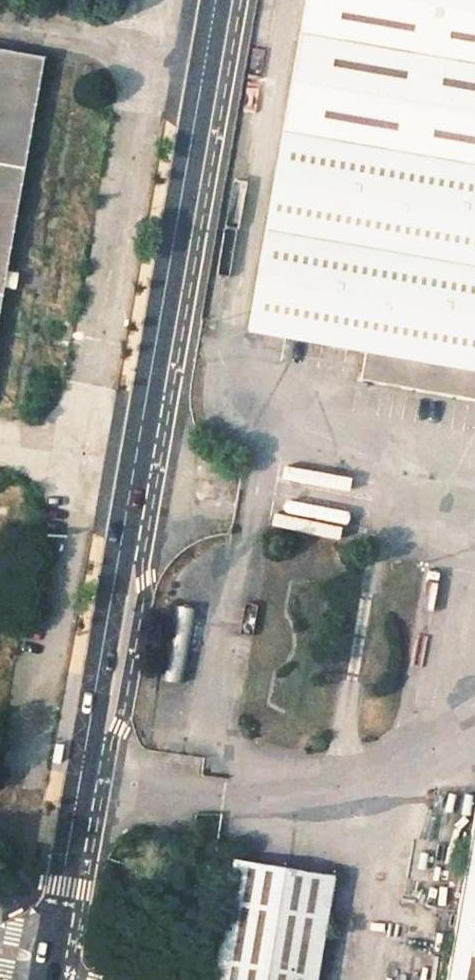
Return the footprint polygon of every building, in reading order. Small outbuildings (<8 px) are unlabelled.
[(249,335),(365,355),(360,386),(474,406),(474,0),(308,0),(249,335)] [(44,51),(0,43),(0,302),(44,51)] [(181,681),(186,607),(169,606),(164,680),(181,681)] [(446,979),(474,979),(474,811),(446,979)] [(211,979),(313,979),(330,882),(232,864),(211,979)] [(92,940),(90,951),(102,953),(104,943),(92,940)]
